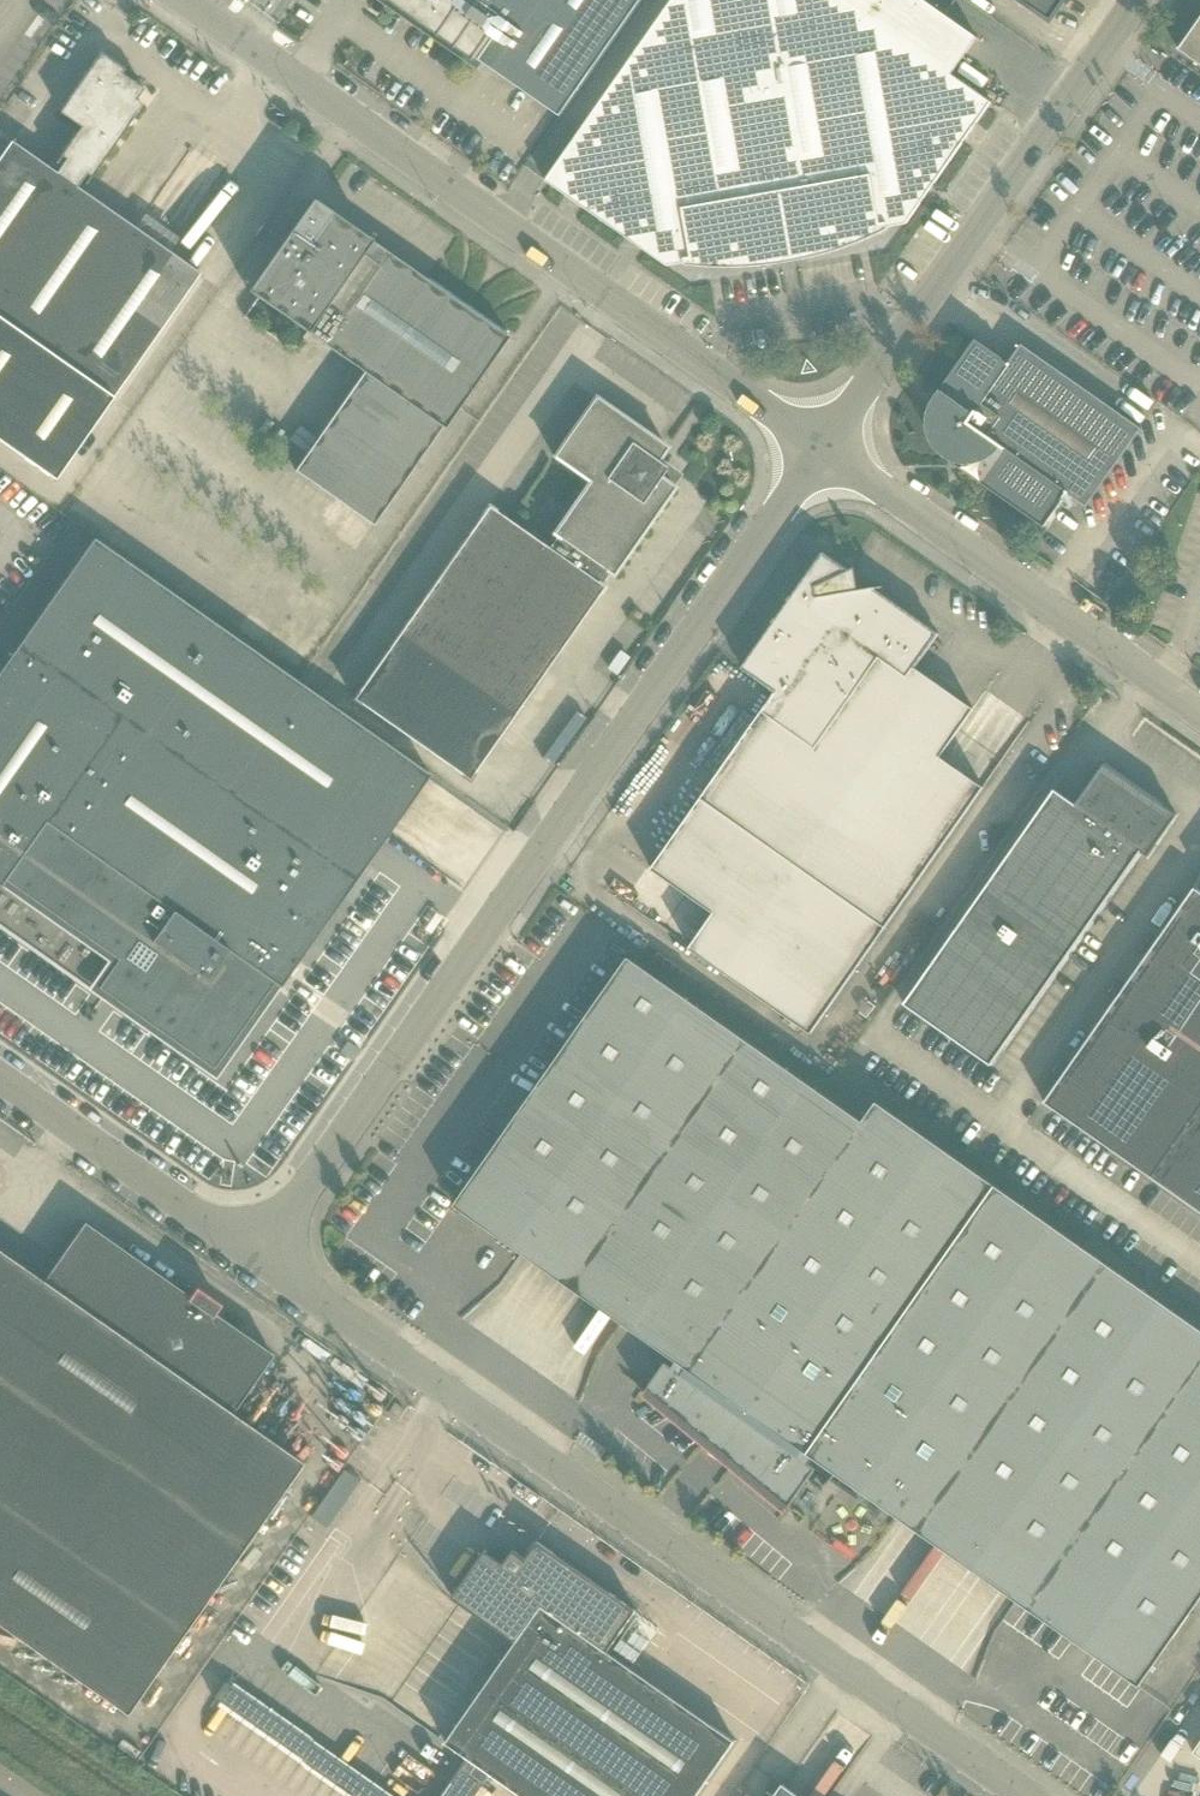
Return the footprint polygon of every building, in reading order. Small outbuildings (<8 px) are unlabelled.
[(388,2),(478,65),(481,61),(561,117),(643,0),(390,0),(388,2)] [(546,181),(667,266),(685,263),(686,265),(717,268),(748,268),(778,264),(778,262),(780,256),(797,252),(801,258),(801,260),(832,253),(861,243),(889,229),(889,227),(907,224),(992,103),(952,75),(977,38),(958,24),(923,0),(673,0),(560,162),(546,181)] [(1050,22),(1066,0),(1019,0),(1050,22)] [(1180,49),(1179,48),(1178,50),(1199,65),(1199,20),(1180,49)] [(0,157),(0,442),(55,480),(112,398),(199,274),(77,187),(86,174),(89,176),(84,184),(86,185),(141,105),(135,101),(143,89),(121,74),(122,72),(123,73),(124,70),(100,54),(60,113),(80,127),(55,163),(57,165),(62,157),(66,159),(56,173),(11,141),(0,157)] [(442,427),(505,336),(505,335),(507,333),(429,278),(427,281),(321,207),(312,200),(248,292),(363,373),(295,471),(373,526),(442,427)] [(933,413),(932,417),(932,420),(932,423),(932,426),(932,430),(933,433),(934,436),(935,439),(937,442),(939,445),(941,447),(943,450),(945,452),(942,456),(1044,528),(1063,500),(1067,494),(1087,508),(1142,429),(1022,345),(1008,364),(1002,359),(976,340),(933,401),(937,404),(935,407),(934,410),(933,413)] [(488,507),(398,635),(353,699),(468,780),(514,716),(603,588),(600,585),(608,573),(612,576),(673,488),(660,478),(666,469),(657,462),(666,448),(595,398),(553,457),(589,482),(553,534),(556,537),(548,549),(488,507)] [(285,464),(292,469),(297,461),(291,456),(290,456),(285,463),(285,464)] [(370,859),(430,775),(93,539),(0,671),(0,920),(213,1069),(274,984),(279,988),(370,859)] [(690,949),(811,1034),(983,788),(940,758),(973,710),(915,669),(939,634),(875,590),(884,588),(884,587),(848,592),(845,573),(849,571),(823,553),(742,669),(776,693),(652,870),(715,914),(690,949)] [(631,617),(637,621),(638,621),(642,616),(642,615),(636,611),(635,611),(631,616),(631,617)] [(1159,812),(1164,806),(1104,764),(1076,805),(1055,790),(904,1005),(991,1066),(1141,853),(1148,858),(1178,816),(1176,815),(1171,821),(1159,812)] [(1195,888),(1041,1101),(1199,1212),(1199,892),(1195,888)] [(455,1206),(522,1253),(621,1322),(677,1362),(673,1368),(666,1363),(647,1390),(648,1391),(649,1390),(710,1442),(709,1443),(710,1443),(711,1442),(733,1460),(732,1461),(733,1461),(734,1461),(789,1506),(788,1507),(789,1508),(816,1469),(809,1464),(813,1458),(899,1518),(1016,1600),(1112,1667),(1139,1686),(1153,1667),(1199,1599),(1199,1330),(1112,1268),(876,1103),(863,1122),(648,972),(629,958),(455,1206)] [(126,1715),(302,1464),(231,1414),(272,1356),(214,1315),(221,1306),(195,1288),(189,1298),(84,1223),(42,1282),(0,1253),(0,1627),(126,1715)] [(814,1481),(820,1485),(821,1484),(825,1479),(825,1478),(819,1474),(818,1474),(814,1480),(814,1481)] [(465,1757),(437,1795),(471,1795),(488,1773),(521,1795),(697,1795),(721,1761),(735,1741),(712,1725),(671,1697),(670,1695),(629,1667),(608,1652),(637,1611),(537,1541),(536,1543),(537,1544),(526,1559),(513,1551),(504,1564),(486,1551),(472,1570),(452,1598),(516,1643),(446,1743),(465,1757)] [(222,1680),(211,1696),(353,1795),(387,1795),(222,1680)] [(786,1786),(783,1784),(782,1786),(774,1795),(800,1795),(786,1786)]
